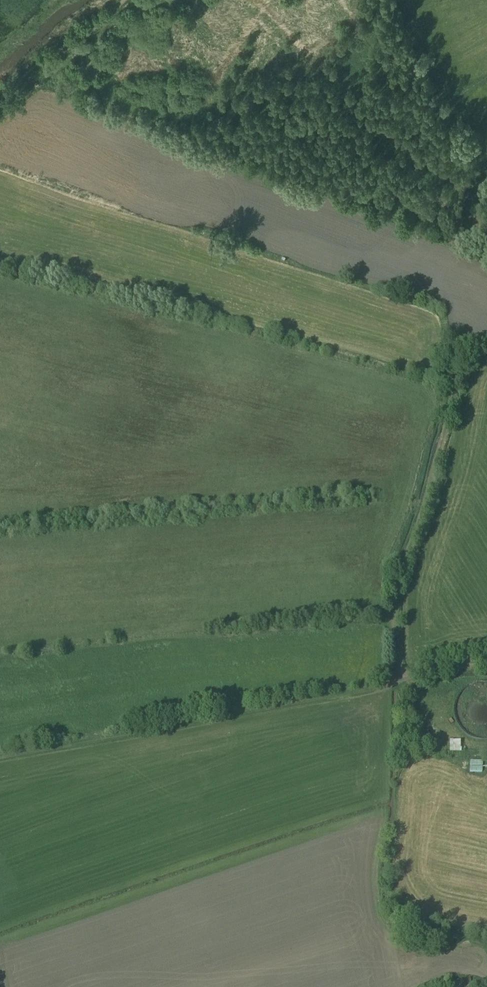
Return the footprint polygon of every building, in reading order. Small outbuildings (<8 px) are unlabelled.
[(483,782),(484,760),(466,759),(465,781),(483,782)] [(444,983),(445,986),(441,986),(471,986),(469,979),(444,983)]
